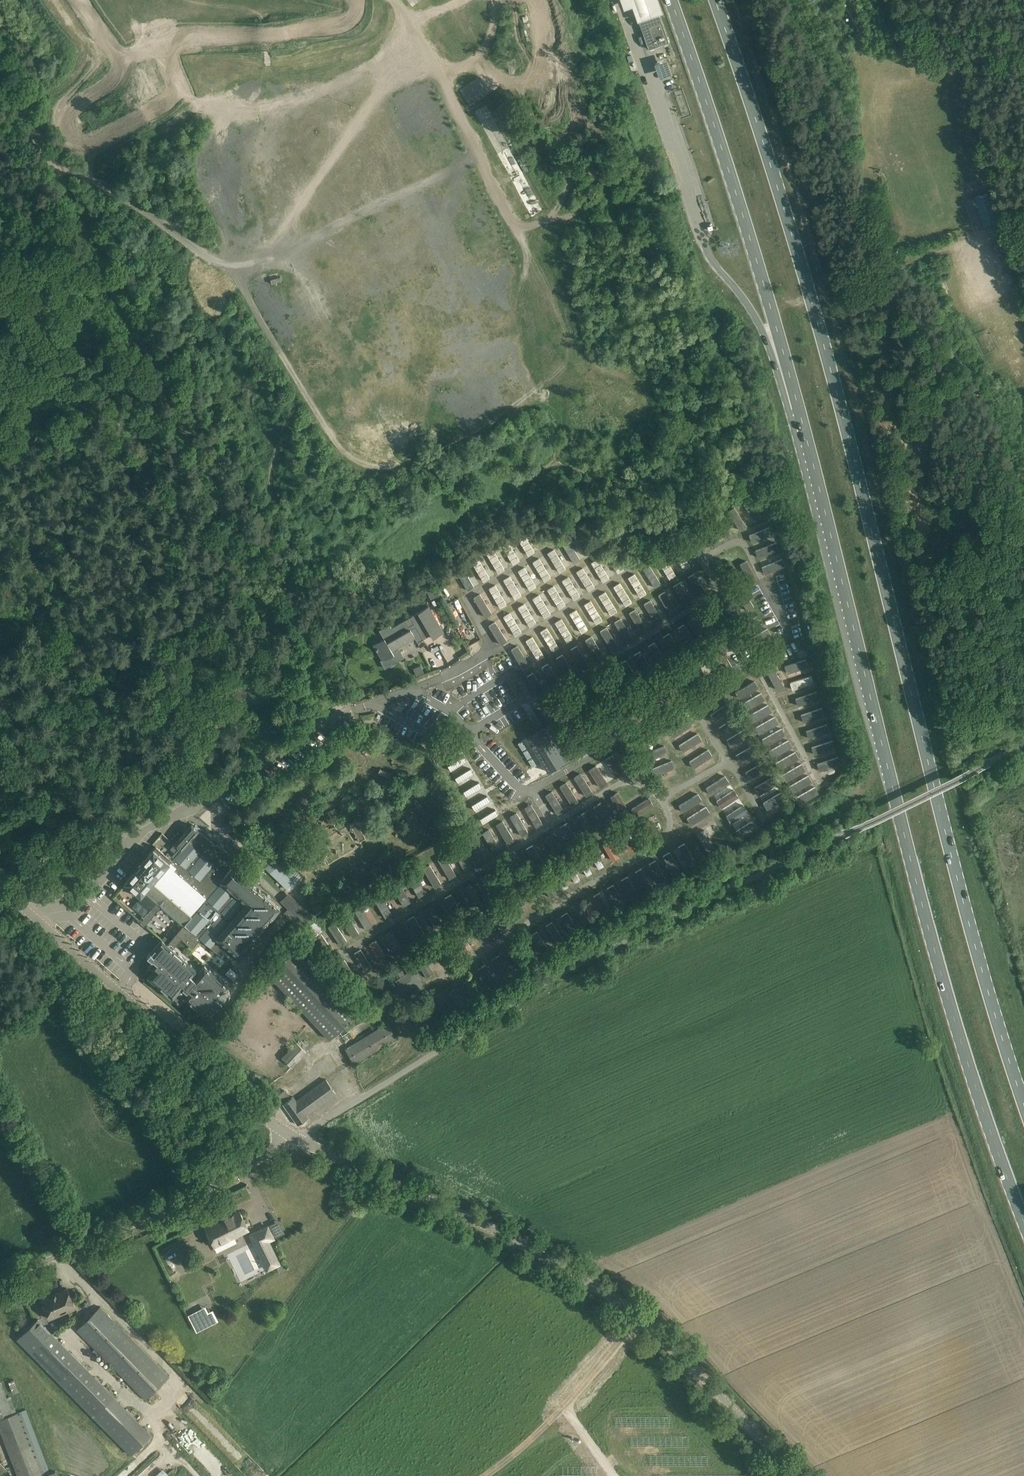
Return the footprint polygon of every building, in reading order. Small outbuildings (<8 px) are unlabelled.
[(624,11),(633,8),(638,22),(664,13),(659,0),(620,0),(624,11)] [(429,10),(433,19),(444,14),(439,5),(429,10)] [(638,20),(649,49),(668,42),(658,13),(638,20)] [(474,17),(474,25),(485,25),(485,17),(474,17)] [(404,49),(411,44),(402,32),(395,38),(404,49)] [(453,46),(458,53),(466,49),(462,41),(453,46)] [(386,55),(373,60),(376,68),(389,63),(386,55)] [(275,81),(264,84),(266,92),(277,89),(275,81)] [(473,101),(478,98),(473,88),(468,91),(473,101)] [(227,89),(217,93),(222,103),(231,99),(227,89)] [(390,103),(384,106),(387,115),(394,112),(390,103)] [(480,122),(491,119),(488,108),(477,111),(480,122)] [(272,123),(278,134),(290,128),(285,117),(272,123)] [(414,138),(421,134),(416,125),(409,129),(414,138)] [(396,135),(403,150),(415,145),(408,130),(396,135)] [(439,150),(447,146),(443,137),(435,141),(439,150)] [(387,160),(394,157),(388,143),(380,146),(387,160)] [(424,160),(416,163),(419,172),(427,170),(424,160)] [(386,168),(388,180),(407,177),(406,165),(386,168)] [(292,193),(301,190),(297,178),(288,181),(292,193)] [(306,192),(318,186),(314,179),(302,185),(306,192)] [(437,208),(448,203),(441,188),(430,194),(437,208)] [(453,219),(448,207),(439,211),(445,223),(453,219)] [(405,232),(413,229),(409,222),(401,225),(405,232)] [(472,236),(463,240),(467,248),(475,244),(472,236)] [(1006,240),(1001,242),(1007,264),(1013,262),(1006,240)] [(455,245),(449,247),(457,270),(462,268),(455,245)] [(331,247),(322,251),(326,260),(335,256),(331,247)] [(512,280),(524,274),(517,260),(505,266),(512,280)] [(441,289),(432,293),(437,304),(446,300),(441,289)] [(559,306),(573,300),(571,295),(557,301),(559,306)] [(563,307),(564,319),(572,318),(571,306),(563,307)] [(580,334),(573,338),(576,344),(583,341),(580,334)] [(488,361),(482,362),(484,374),(491,373),(488,361)] [(584,375),(594,372),(592,364),(583,366),(584,375)] [(752,496),(744,500),(753,520),(760,517),(752,496)] [(749,533),(757,557),(779,549),(771,526),(749,533)] [(496,571),(535,553),(526,534),(483,554),(486,561),(491,559),(496,571)] [(696,559),(722,545),(716,534),(690,548),(696,559)] [(555,547),(548,552),(559,572),(567,567),(555,547)] [(760,561),(762,566),(781,557),(779,552),(760,561)] [(609,558),(618,573),(626,568),(617,553),(609,558)] [(546,580),(553,575),(540,556),(532,561),(546,580)] [(611,577),(600,556),(591,561),(602,582),(611,577)] [(784,559),(762,565),(764,572),(786,566),(784,559)] [(530,590),(538,585),(525,565),(518,570),(530,590)] [(577,571),(589,591),(596,586),(584,566),(577,571)] [(640,597),(648,592),(636,572),(628,577),(640,597)] [(516,599),(524,594),(510,574),(503,579),(516,599)] [(694,574),(658,594),(670,615),(684,607),(682,604),(705,592),(694,574)] [(563,579),(573,600),(581,596),(570,575),(563,579)] [(614,586),(627,606),(634,601),(621,581),(614,586)] [(496,583),(489,587),(501,608),(508,604),(496,583)] [(559,609),(567,604),(555,584),(548,588),(559,609)] [(434,589),(432,586),(426,589),(432,599),(438,595),(437,593),(436,594),(434,589)] [(612,614),(619,610),(606,590),(599,595),(612,614)] [(486,617),(493,612),(481,593),(474,597),(486,617)] [(542,617),(550,615),(543,593),(535,596),(542,617)] [(597,623),(604,619),(592,599),(584,604),(597,623)] [(654,623),(662,619),(653,599),(644,603),(654,623)] [(530,626),(538,622),(525,602),(518,606),(530,626)] [(415,637),(418,642),(431,634),(433,637),(443,631),(428,605),(391,627),(389,623),(379,629),(383,637),(373,643),(375,647),(375,648),(376,649),(383,660),(393,654),(396,659),(402,655),(397,647),(415,637)] [(652,626),(639,606),(629,613),(641,632),(652,626)] [(577,608),(570,612),(582,632),(589,628),(577,608)] [(515,636),(522,632),(512,611),(504,615),(515,636)] [(567,642),(574,637),(563,617),(556,621),(567,642)] [(619,617),(599,632),(614,651),(634,635),(619,617)] [(489,625),(501,644),(509,640),(498,620),(489,625)] [(548,626),(540,631),(553,650),(560,646),(548,626)] [(600,649),(595,639),(599,638),(597,634),(571,647),(581,668),(608,655),(604,647),(600,649)] [(524,669),(546,656),(533,635),(521,642),(521,643),(512,648),(524,669)] [(474,652),(484,646),(480,639),(469,645),(474,652)] [(553,660),(527,675),(538,693),(565,678),(563,673),(571,669),(563,654),(553,659),(553,660)] [(791,656),(798,671),(804,668),(798,654),(791,656)] [(785,660),(779,664),(786,678),(792,675),(785,660)] [(775,666),(767,670),(775,684),(783,680),(775,666)] [(812,673),(790,682),(793,690),(816,681),(812,673)] [(741,693),(758,692),(758,683),(741,684),(741,693)] [(817,691),(796,697),(805,729),(807,728),(816,762),(837,756),(825,714),(824,714),(817,691)] [(805,801),(820,792),(761,692),(746,701),(760,725),(763,724),(768,733),(765,735),(766,737),(768,736),(787,768),(805,801)] [(749,742),(725,696),(707,705),(732,751),(749,742)] [(688,758),(707,746),(689,718),(670,730),(688,758)] [(578,753),(558,719),(527,738),(548,772),(578,753)] [(654,749),(656,756),(668,752),(666,745),(654,749)] [(740,761),(753,754),(749,746),(736,754),(740,761)] [(690,761),(698,773),(707,766),(704,761),(713,755),(708,748),(690,761)] [(613,778),(629,768),(618,753),(603,763),(613,778)] [(820,771),(843,763),(840,755),(817,763),(820,771)] [(674,759),(659,765),(661,772),(676,766),(674,759)] [(582,771),(574,776),(587,796),(609,783),(597,764),(589,769),(591,773),(586,776),(582,771)] [(725,774),(707,787),(712,794),(730,781),(725,774)] [(770,797),(779,791),(771,777),(755,786),(762,799),(769,795),(770,797)] [(558,814),(580,801),(568,781),(546,795),(558,814)] [(723,808),(741,796),(735,788),(718,800),(723,808)] [(783,790),(763,801),(768,809),(787,798),(783,790)] [(712,813),(699,792),(679,805),(692,825),(712,813)] [(616,795),(595,805),(601,819),(617,811),(622,808),(616,795)] [(639,814),(655,804),(650,797),(634,806),(639,814)] [(742,800),(732,806),(734,809),(727,813),(737,834),(755,824),(742,800)] [(531,802),(510,816),(523,836),(544,822),(531,802)] [(573,818),(581,834),(595,827),(586,811),(573,818)] [(492,852),(515,843),(506,820),(483,830),(492,852)] [(365,838),(355,821),(349,825),(350,826),(354,834),(359,842),(365,838)] [(248,944),(273,916),(280,908),(233,866),(221,879),(218,876),(235,858),(218,843),(217,845),(191,823),(174,843),(178,847),(169,857),(164,853),(155,845),(124,882),(140,896),(145,890),(157,901),(153,905),(156,908),(158,910),(162,905),(185,925),(168,943),(166,944),(162,940),(151,952),(157,958),(146,971),(150,974),(148,977),(179,1003),(184,997),(208,1018),(223,1001),(219,999),(230,987),(204,964),(193,977),(192,976),(198,969),(175,949),(183,939),(194,949),(202,939),(211,947),(217,953),(224,944),(242,959),(252,947),(248,944)] [(565,837),(574,836),(574,831),(570,831),(570,825),(565,826),(565,837)] [(631,834),(623,838),(629,851),(637,847),(631,834)] [(610,861),(620,858),(615,840),(606,842),(610,861)] [(471,848),(481,859),(488,852),(478,841),(471,848)] [(446,855),(439,858),(450,878),(472,866),(463,850),(455,854),(461,865),(454,869),(446,855)] [(664,856),(674,873),(683,868),(672,850),(664,856)] [(596,852),(591,855),(599,869),(605,866),(596,852)] [(301,875),(283,859),(272,860),(265,868),(287,889),(301,875)] [(587,875),(592,873),(586,859),(580,862),(587,875)] [(416,875),(403,883),(408,890),(399,896),(404,904),(411,899),(414,904),(428,895),(416,875)] [(455,914),(464,909),(455,892),(446,897),(455,914)] [(386,917),(393,913),(383,896),(376,900),(386,917)] [(362,907),(356,911),(367,929),(374,925),(362,907)] [(570,912),(547,922),(555,941),(571,934),(567,924),(574,921),(570,912)] [(323,930),(312,915),(298,926),(310,941),(323,930)] [(335,921),(328,926),(340,945),(359,933),(356,928),(349,932),(347,927),(351,925),(348,921),(339,927),(335,921)] [(394,929),(386,932),(393,948),(400,944),(394,929)] [(370,942),(379,960),(387,956),(378,938),(370,942)] [(365,969),(372,964),(363,947),(355,951),(365,969)] [(351,1001),(296,948),(268,974),(329,1040),(360,1011),(351,1001)] [(258,957),(249,970),(254,974),(263,960),(258,957)] [(399,985),(392,990),(397,997),(420,981),(412,969),(405,974),(402,969),(397,972),(400,977),(396,980),(399,985)] [(396,1038),(387,1023),(345,1049),(354,1063),(396,1038)] [(306,1052),(297,1043),(282,1058),(292,1067),(306,1052)] [(277,1095),(298,1125),(308,1117),(306,1114),(312,1110),(336,1094),(334,1092),(326,1079),(296,1101),(293,1096),(290,1098),(285,1090),(277,1095)] [(247,1227),(239,1211),(217,1222),(218,1224),(206,1230),(214,1246),(234,1236),(233,1234),(247,1227)] [(275,1239),(268,1224),(248,1234),(267,1271),(281,1264),(270,1241),(275,1239)] [(75,1308),(67,1288),(41,1299),(49,1319),(75,1308)] [(169,1376),(100,1307),(77,1330),(146,1399),(169,1376)] [(214,1323),(208,1312),(195,1318),(192,1312),(188,1315),(196,1332),(214,1323)] [(17,1339),(131,1455),(151,1434),(38,1319),(17,1339)] [(55,1471),(48,1474),(25,1412),(21,1413),(18,1415),(17,1412),(12,1398),(8,1400),(0,1380),(0,1432),(17,1475),(57,1475),(55,1471)] [(10,1382),(13,1392),(18,1390),(15,1380),(10,1382)]
